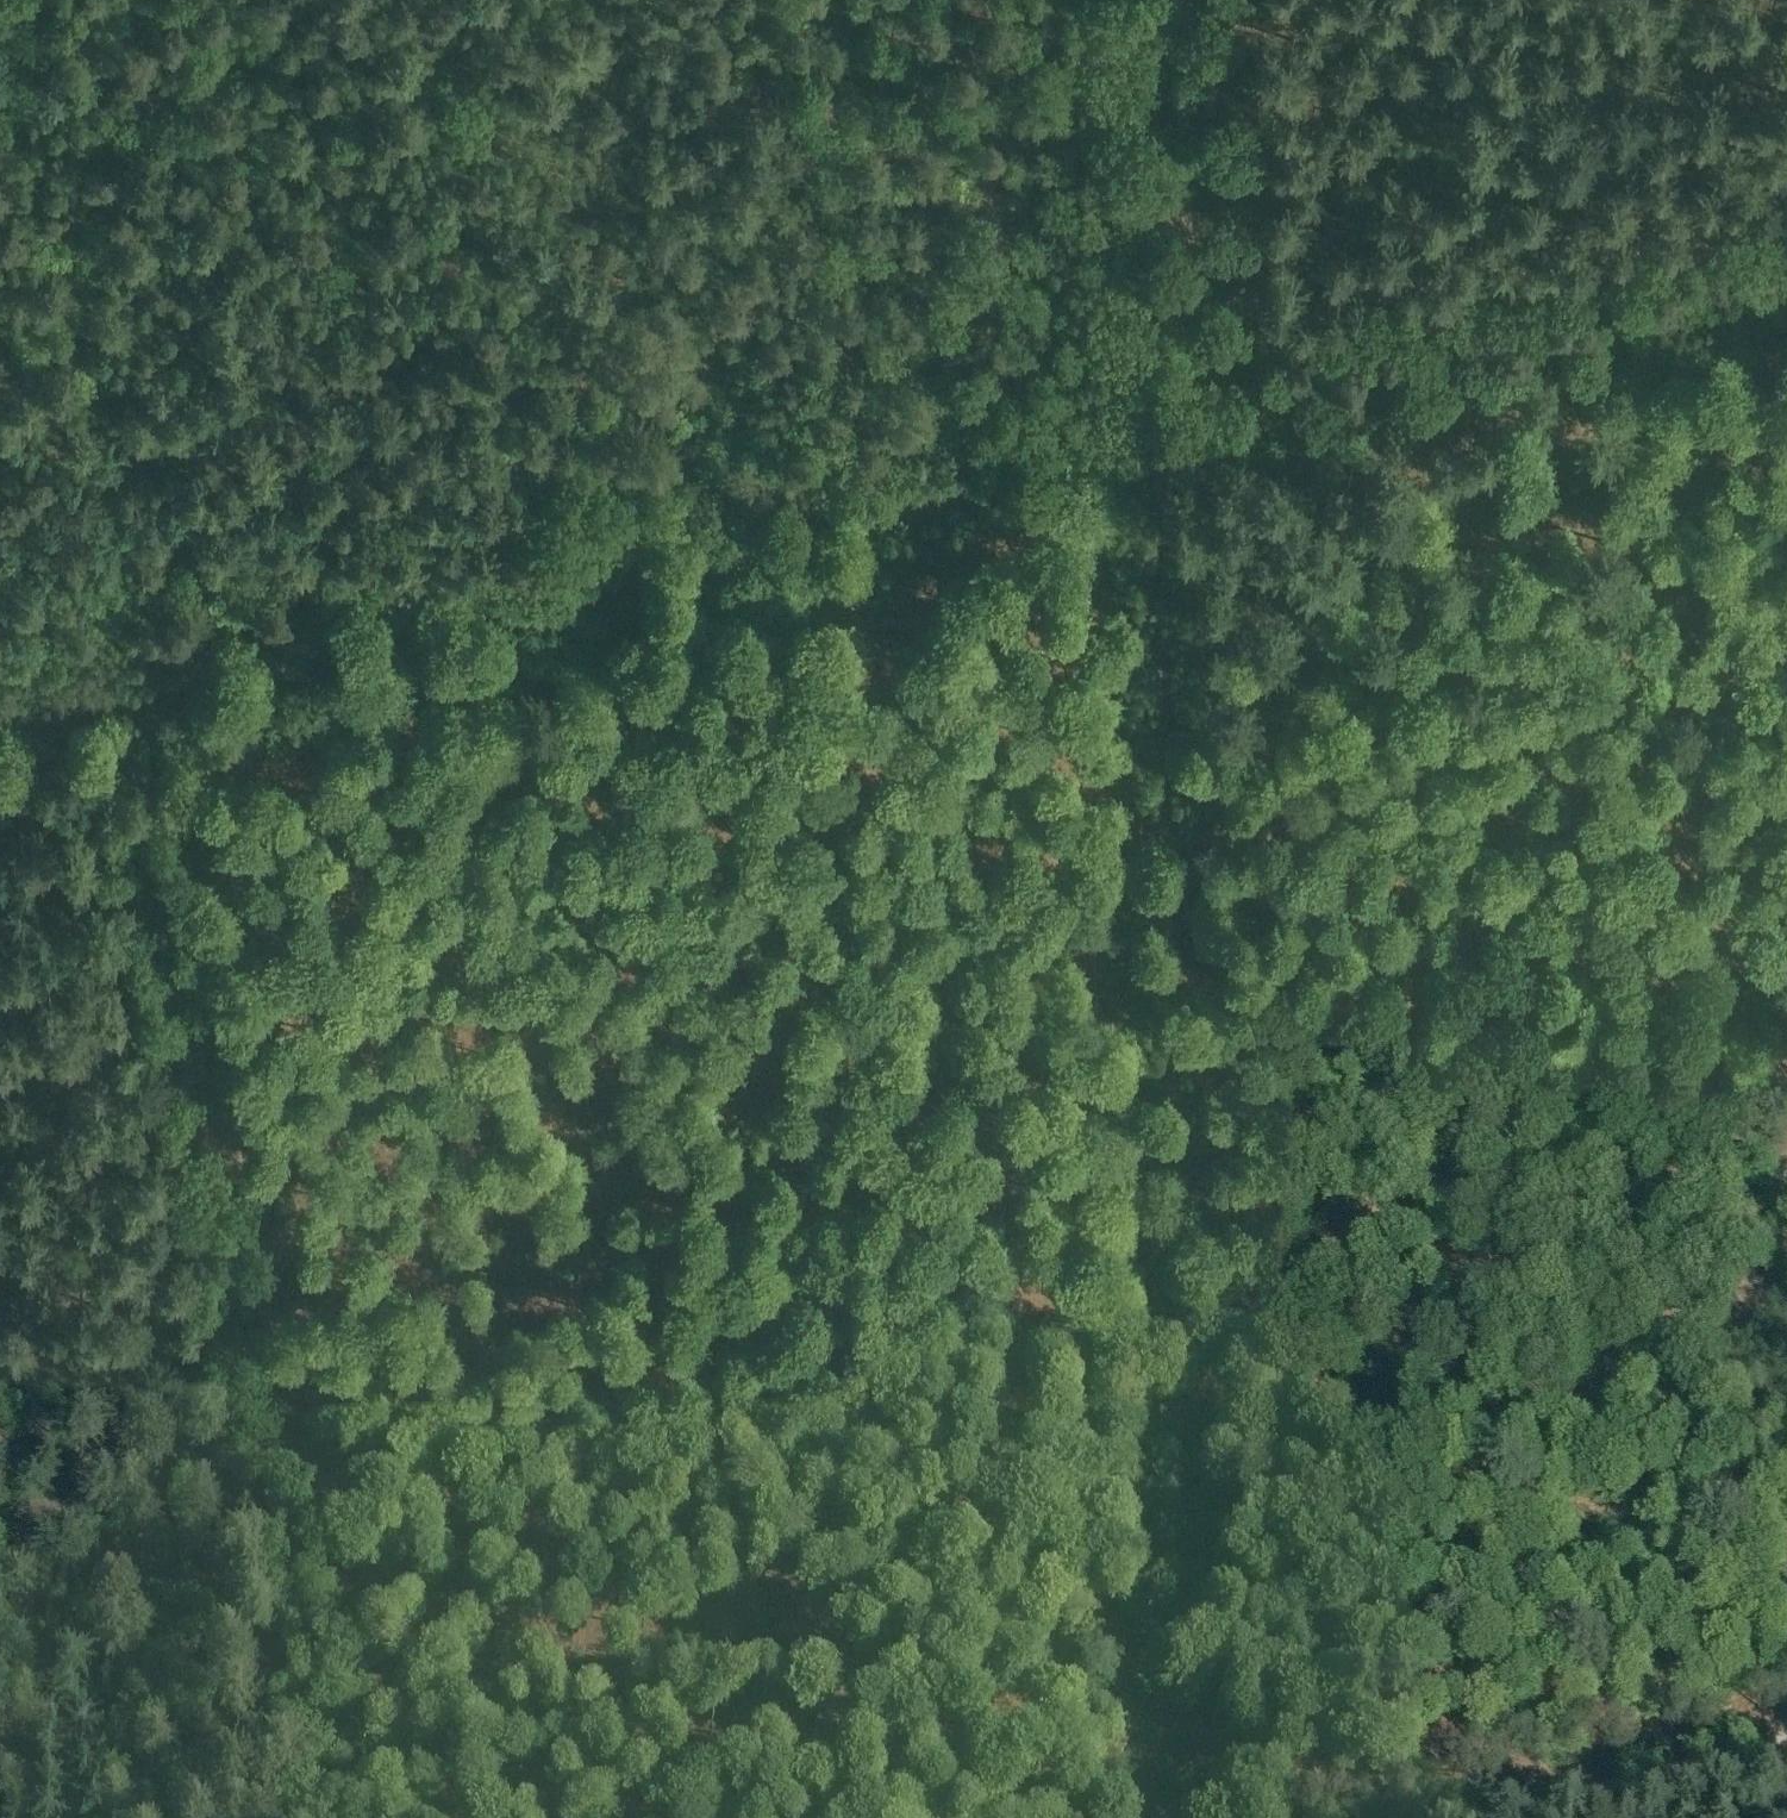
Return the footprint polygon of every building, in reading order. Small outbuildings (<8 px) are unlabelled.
[(608,1814),(610,1817),(625,1817),(621,1808),(608,1814)]
